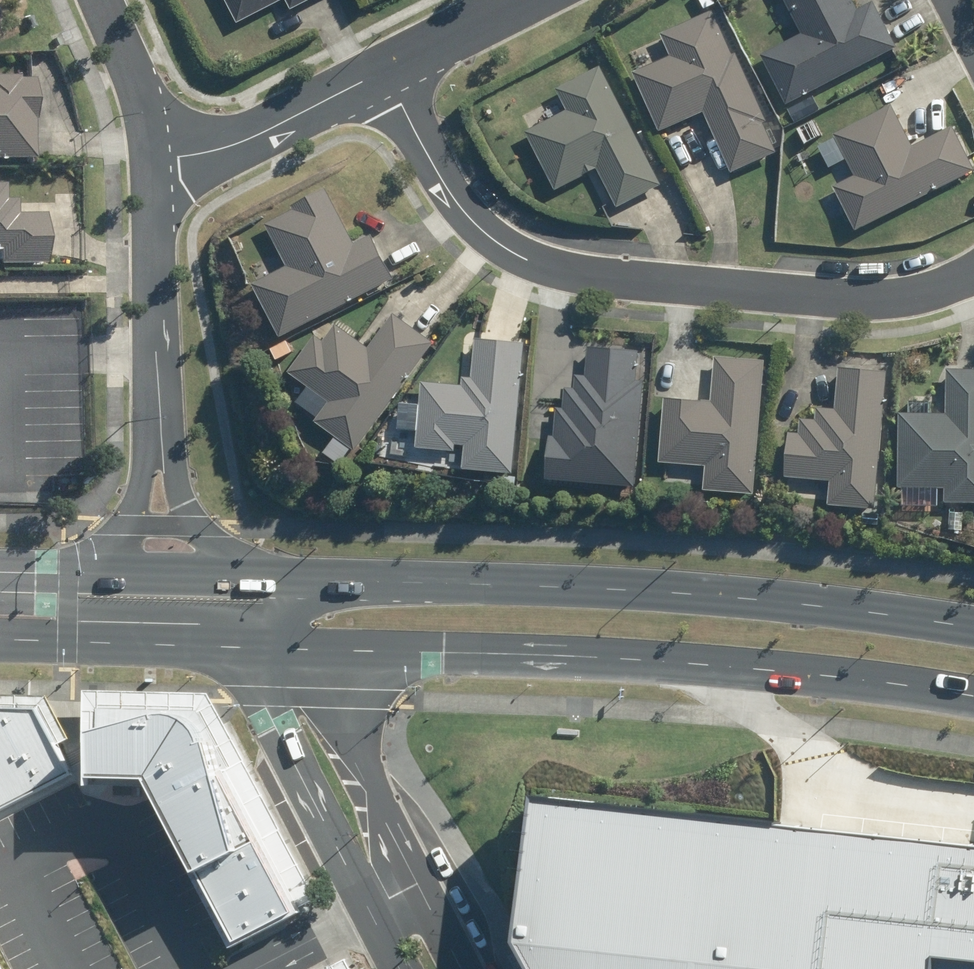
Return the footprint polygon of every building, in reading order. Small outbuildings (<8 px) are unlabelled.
[(245,24),(292,0),(232,0),(245,24)] [(298,10),(318,0),(293,0),(298,10)] [(853,10),(848,0),(780,0),(798,34),(755,56),(782,105),(892,48),(868,2),(853,10)] [(656,34),(665,56),(627,73),(654,133),(699,113),(726,173),(772,153),(759,124),(762,122),(732,53),(728,55),(709,11),(656,34)] [(550,191),(592,170),(612,208),(657,185),(596,67),(551,90),(562,111),(520,132),(550,191)] [(37,159),(36,79),(20,79),(20,76),(0,77),(0,159),(37,159)] [(907,147),(886,105),(829,134),(850,176),(828,187),(851,232),(971,171),(948,126),(907,147)] [(1,252),(1,265),(48,265),(48,214),(19,214),(19,199),(7,199),(7,184),(0,184),(0,252),(1,252)] [(247,285),(275,338),(390,279),(367,235),(349,244),(320,189),(285,207),(287,211),(260,225),(282,267),(247,285)] [(350,451),(429,343),(389,314),(364,348),(331,324),(318,342),(310,336),(283,373),(324,402),(309,422),(350,451)] [(508,474),(520,343),(470,339),(466,378),(457,377),(456,386),(417,382),(411,448),(449,452),(450,445),(459,445),(457,469),(508,474)] [(630,487),(640,382),(633,381),(635,353),(583,348),(580,376),(571,375),(570,389),(560,388),(558,409),(551,408),(548,437),(543,436),(539,479),(630,487)] [(749,495),(761,360),(711,356),(707,401),(660,397),(654,463),(700,467),(698,491),(749,495)] [(870,510),(883,372),(835,368),(831,410),(811,408),(810,421),(795,419),(794,434),(783,433),(779,477),(825,482),(823,505),(870,510)] [(942,369),(941,414),(925,414),(925,402),(904,401),(903,414),(894,414),(892,489),(940,489),(940,503),(973,503),(973,370),(942,369)] [(76,767),(49,704),(0,704),(0,800),(76,767)] [(178,768),(264,943),(324,903),(241,735),(212,705),(112,709),(108,770),(178,768)] [(544,787),(529,931),(547,968),(934,968),(937,947),(973,952),(973,840),(544,787)]
